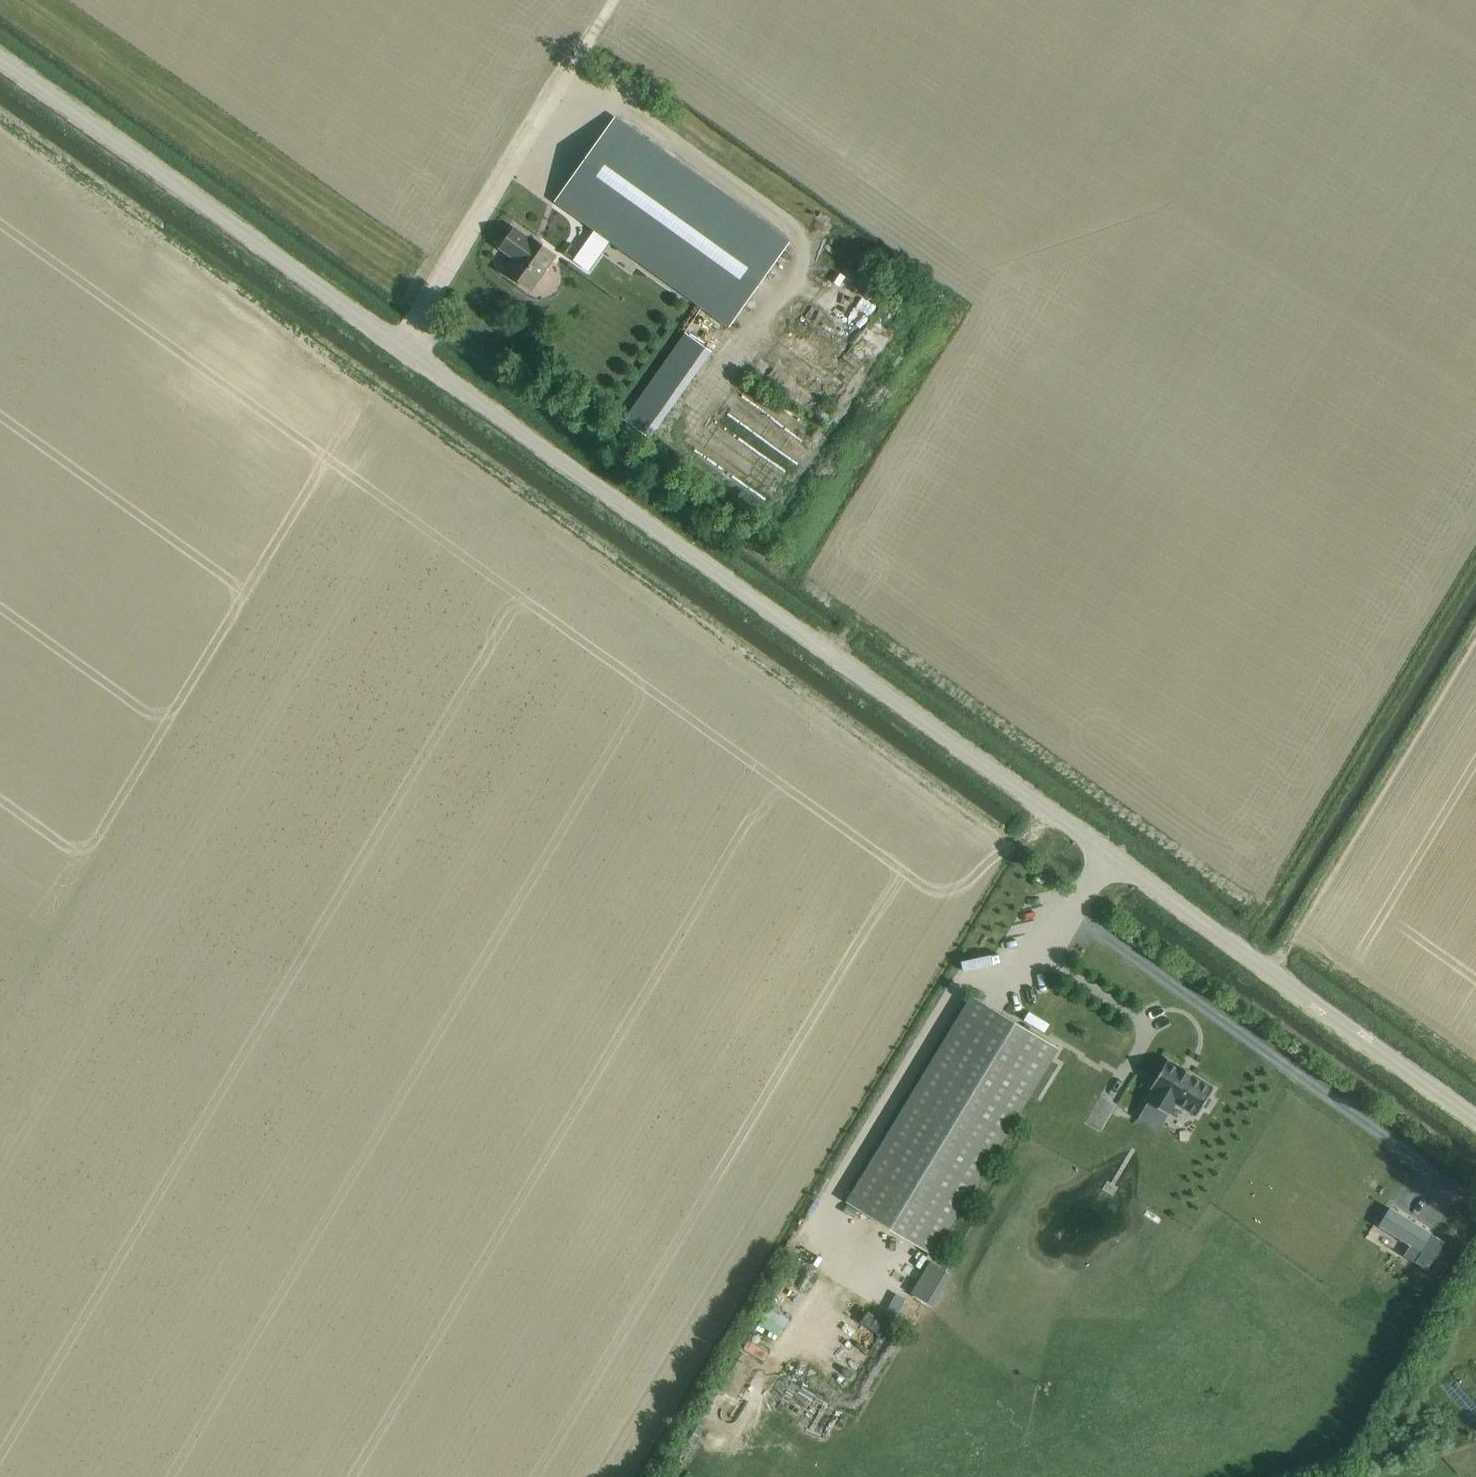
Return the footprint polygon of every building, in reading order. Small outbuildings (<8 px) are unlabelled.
[(729,325),(789,241),(615,116),(555,201),(729,325)] [(529,237),(514,227),(500,247),(514,258),(505,270),(531,289),(556,255),(530,236),(529,237)] [(649,436),(710,350),(685,332),(624,419),(649,436)] [(933,1254),(1059,1047),(972,994),(846,1201),(933,1254)] [(1182,1067),(1167,1059),(1151,1086),(1155,1089),(1148,1101),(1168,1113),(1176,1101),(1197,1114),(1214,1087),(1191,1073),(1192,1072),(1182,1066),(1182,1067)] [(1433,1234),(1391,1208),(1381,1226),(1411,1245),(1405,1255),(1415,1262),(1422,1251),(1433,1234)] [(952,1289),(966,1251),(942,1241),(927,1280),(952,1289)]
